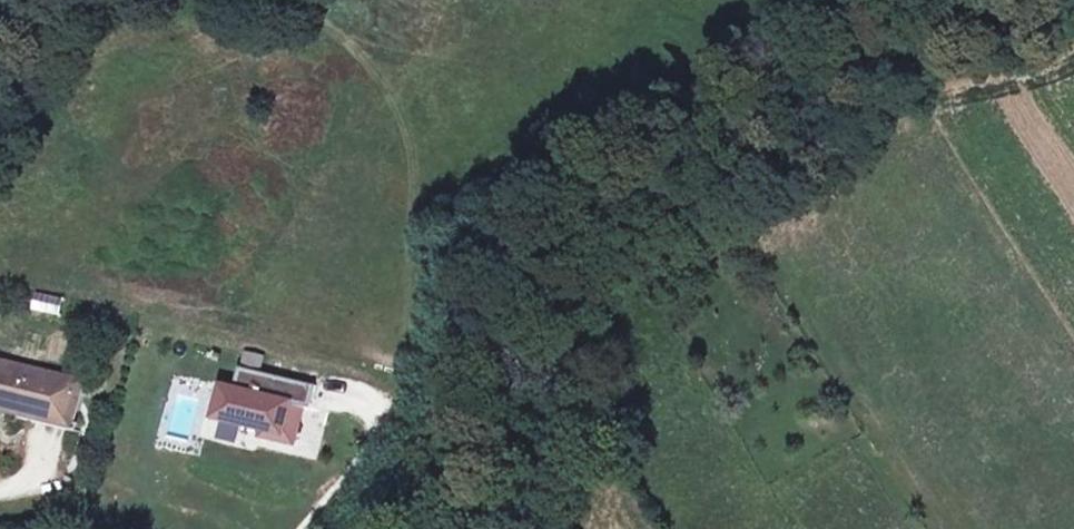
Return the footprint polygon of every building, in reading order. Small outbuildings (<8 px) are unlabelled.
[(60,315),(63,296),(33,293),(31,311),(60,315)] [(79,386),(0,367),(0,407),(17,411),(16,417),(68,430),(79,386)] [(312,409),(317,386),(240,368),(235,390),(222,387),(215,419),(262,431),(261,436),(294,444),(300,419),(289,416),(292,404),(303,406),(312,409)] [(292,404),(289,416),(300,419),(303,406),(292,404)]
